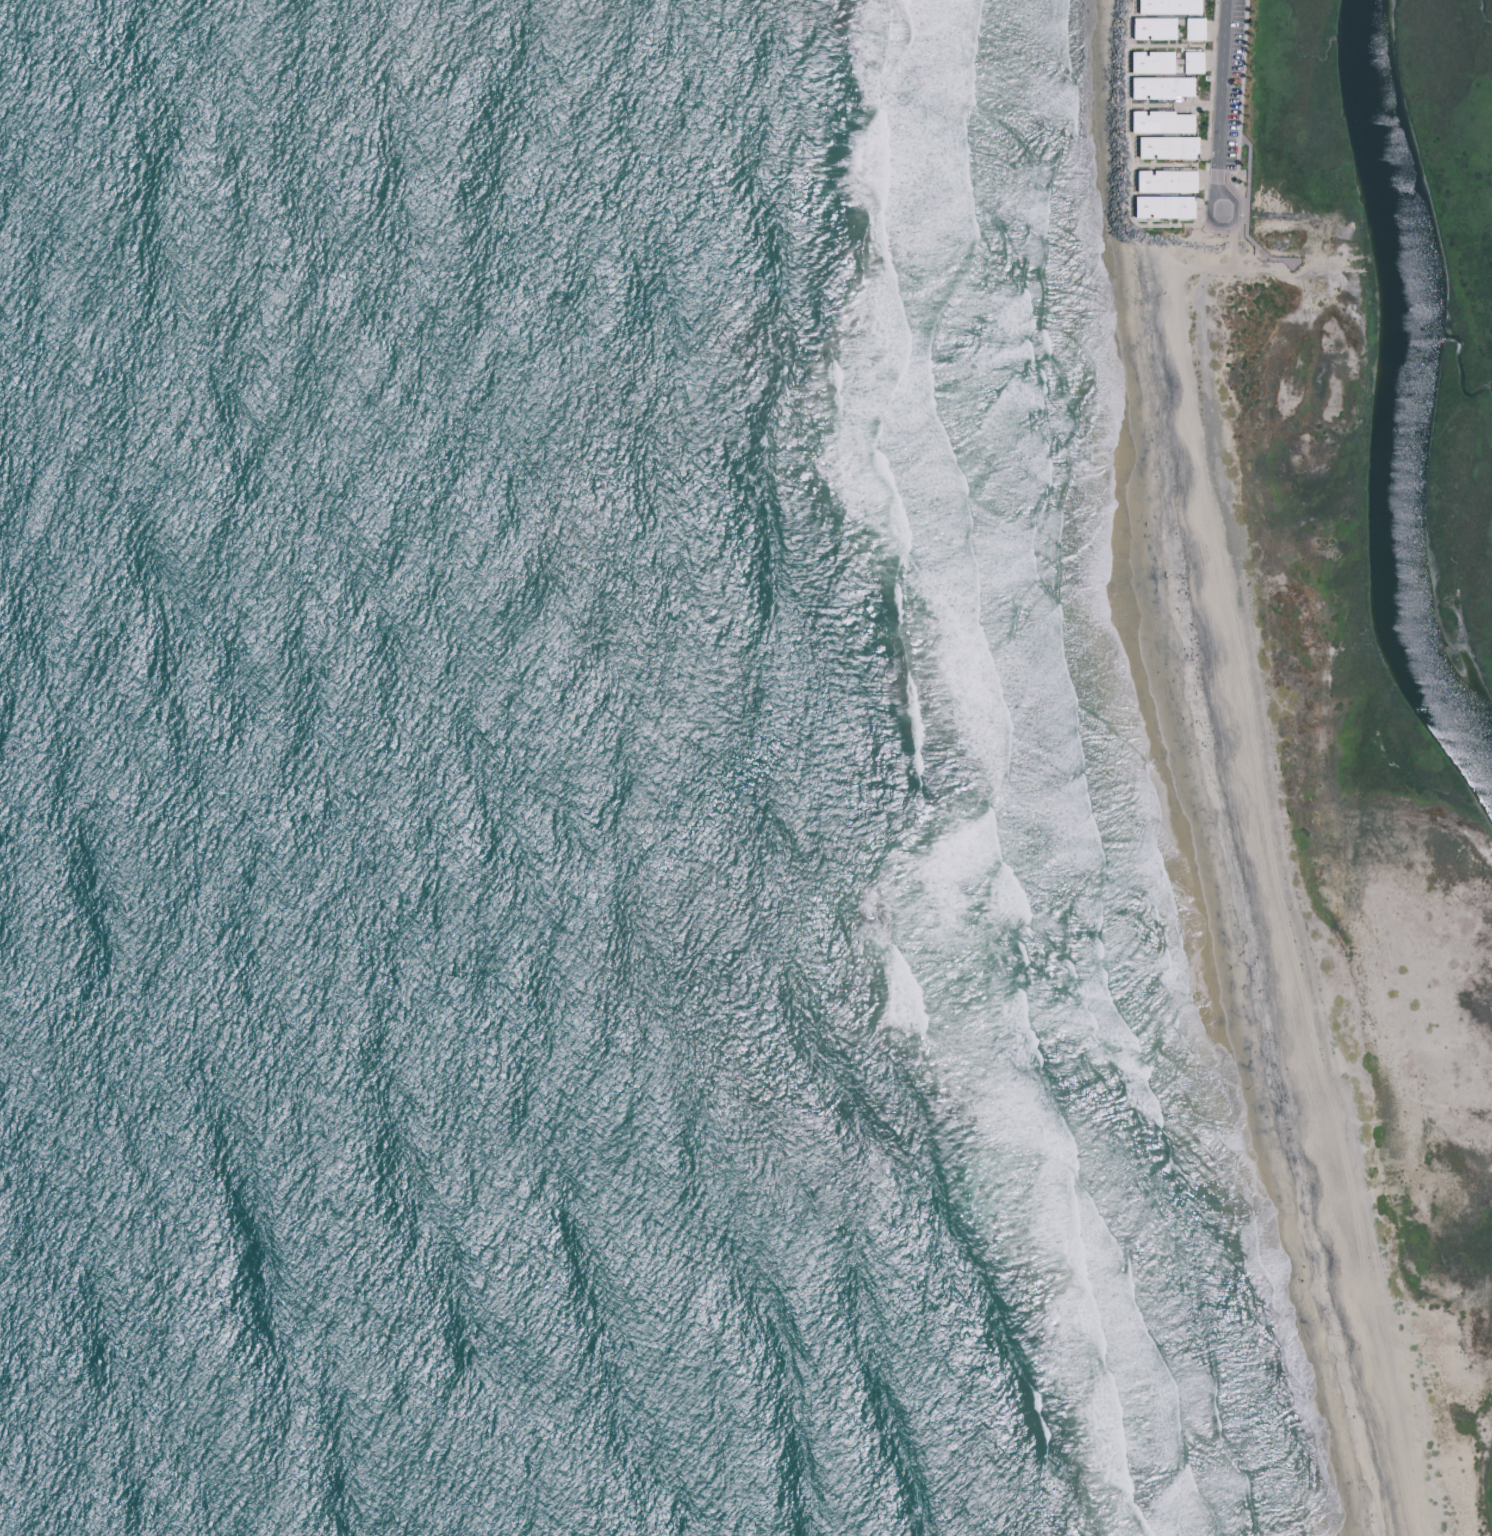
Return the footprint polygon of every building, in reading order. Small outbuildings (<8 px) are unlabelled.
[(1137,13),(1137,0),(1164,0),(1164,13),(1137,13)] [(1164,13),(1164,0),(1181,0),(1181,13),(1164,13)] [(1181,13),(1181,0),(1200,0),(1200,13),(1181,13)] [(1131,38),(1131,17),(1159,17),(1159,39),(1148,39),(1148,35),(1144,35),(1144,39),(1131,38)] [(1159,17),(1176,18),(1176,39),(1159,39),(1159,17)] [(1185,39),(1186,18),(1205,18),(1204,40),(1185,39)] [(1130,73),(1130,51),(1143,51),(1143,55),(1147,56),(1147,51),(1157,51),(1157,73),(1130,73)] [(1157,51),(1174,52),(1174,73),(1157,73),(1157,51)] [(1183,52),(1203,52),(1203,74),(1184,74),(1183,52)] [(1129,77),(1158,77),(1157,99),(1146,99),(1146,95),(1143,95),(1143,98),(1129,98),(1129,77)] [(1158,77),(1194,78),(1193,97),(1174,97),(1174,99),(1157,99),(1158,77)] [(1130,111),(1143,111),(1143,115),(1147,115),(1147,111),(1157,111),(1157,132),(1130,132),(1130,111)] [(1157,111),(1164,111),(1164,112),(1175,112),(1175,115),(1194,115),(1194,134),(1157,134),(1157,132),(1157,111)] [(1137,137),(1164,137),(1164,158),(1153,158),(1153,154),(1150,154),(1150,158),(1137,158),(1137,137)] [(1164,137),(1198,137),(1198,159),(1164,158),(1164,137)] [(1135,171),(1148,171),(1148,175),(1152,175),(1152,171),(1162,171),(1162,192),(1135,192),(1135,171)] [(1162,171),(1196,172),(1196,193),(1162,192),(1162,171)] [(1133,196),(1160,197),(1160,218),(1150,218),(1150,214),(1146,214),(1146,218),(1133,218),(1133,196)] [(1160,197),(1194,197),(1193,219),(1160,218),(1160,197)]
